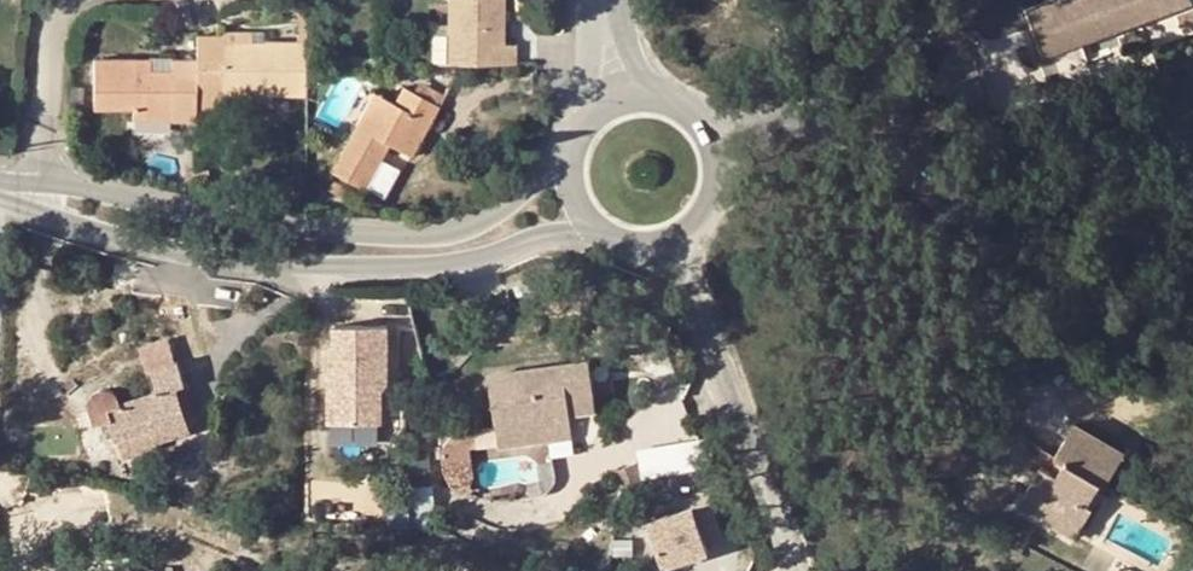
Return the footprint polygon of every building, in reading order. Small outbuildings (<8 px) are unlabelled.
[(449,62),(517,63),(517,45),(507,44),(507,0),(448,0),(448,24),(449,62)] [(1178,1),(1177,0),(1072,0),(1038,14),(1052,49),(1178,1)] [(641,9),(643,21),(653,20),(651,8),(641,9)] [(448,24),(432,23),(431,62),(449,62),(448,24)] [(269,31),(223,31),(222,37),(223,43),(269,43),(269,31)] [(308,95),(308,61),(309,43),(269,43),(223,43),(222,37),(197,36),(198,60),(198,107),(224,107),(224,104),(263,104),(263,95),(308,95)] [(198,120),(198,107),(198,60),(173,60),(173,70),(151,70),(137,70),(137,60),(94,60),(95,109),(134,109),(134,118),(173,118),(173,120),(198,120)] [(137,70),(151,70),(151,60),(137,60),(137,70)] [(391,144),(413,156),(440,106),(446,95),(421,81),(415,92),(404,86),(395,103),(383,97),(365,130),(355,124),(330,169),(366,189),(391,144)] [(365,130),(383,97),(373,91),(355,124),(365,130)] [(329,423),(381,424),(381,391),(386,382),(387,325),(335,326),(335,374),(339,381),(329,387),(329,423)] [(176,391),(187,388),(180,364),(153,371),(159,395),(117,405),(114,401),(109,398),(103,398),(98,399),(94,401),(90,406),(89,412),(94,426),(108,422),(114,443),(148,433),(154,446),(191,437),(188,427),(176,391)] [(566,403),(591,399),(587,364),(488,378),(495,433),(569,424),(568,418),(566,403)] [(339,381),(335,374),(330,373),(329,387),(339,381)] [(176,391),(188,427),(199,425),(187,388),(176,391)] [(568,418),(594,415),(591,399),(566,403),(568,418)] [(569,424),(495,433),(498,451),(569,442),(569,424)] [(1042,502),(1034,515),(1075,539),(1091,512),(1085,509),(1098,486),(1103,489),(1122,458),(1073,429),(1054,458),(1064,464),(1054,480),(1045,474),(1038,470),(1025,491),(1042,502)] [(648,476),(717,463),(712,435),(642,448),(648,476)] [(1064,464),(1054,458),(1045,474),(1054,480),(1064,464)] [(637,462),(613,472),(621,489),(644,479),(637,462)] [(1042,502),(1025,491),(1016,505),(1034,515),(1042,502)] [(722,534),(711,500),(648,519),(662,565),(708,551),(705,539),(722,534)]
